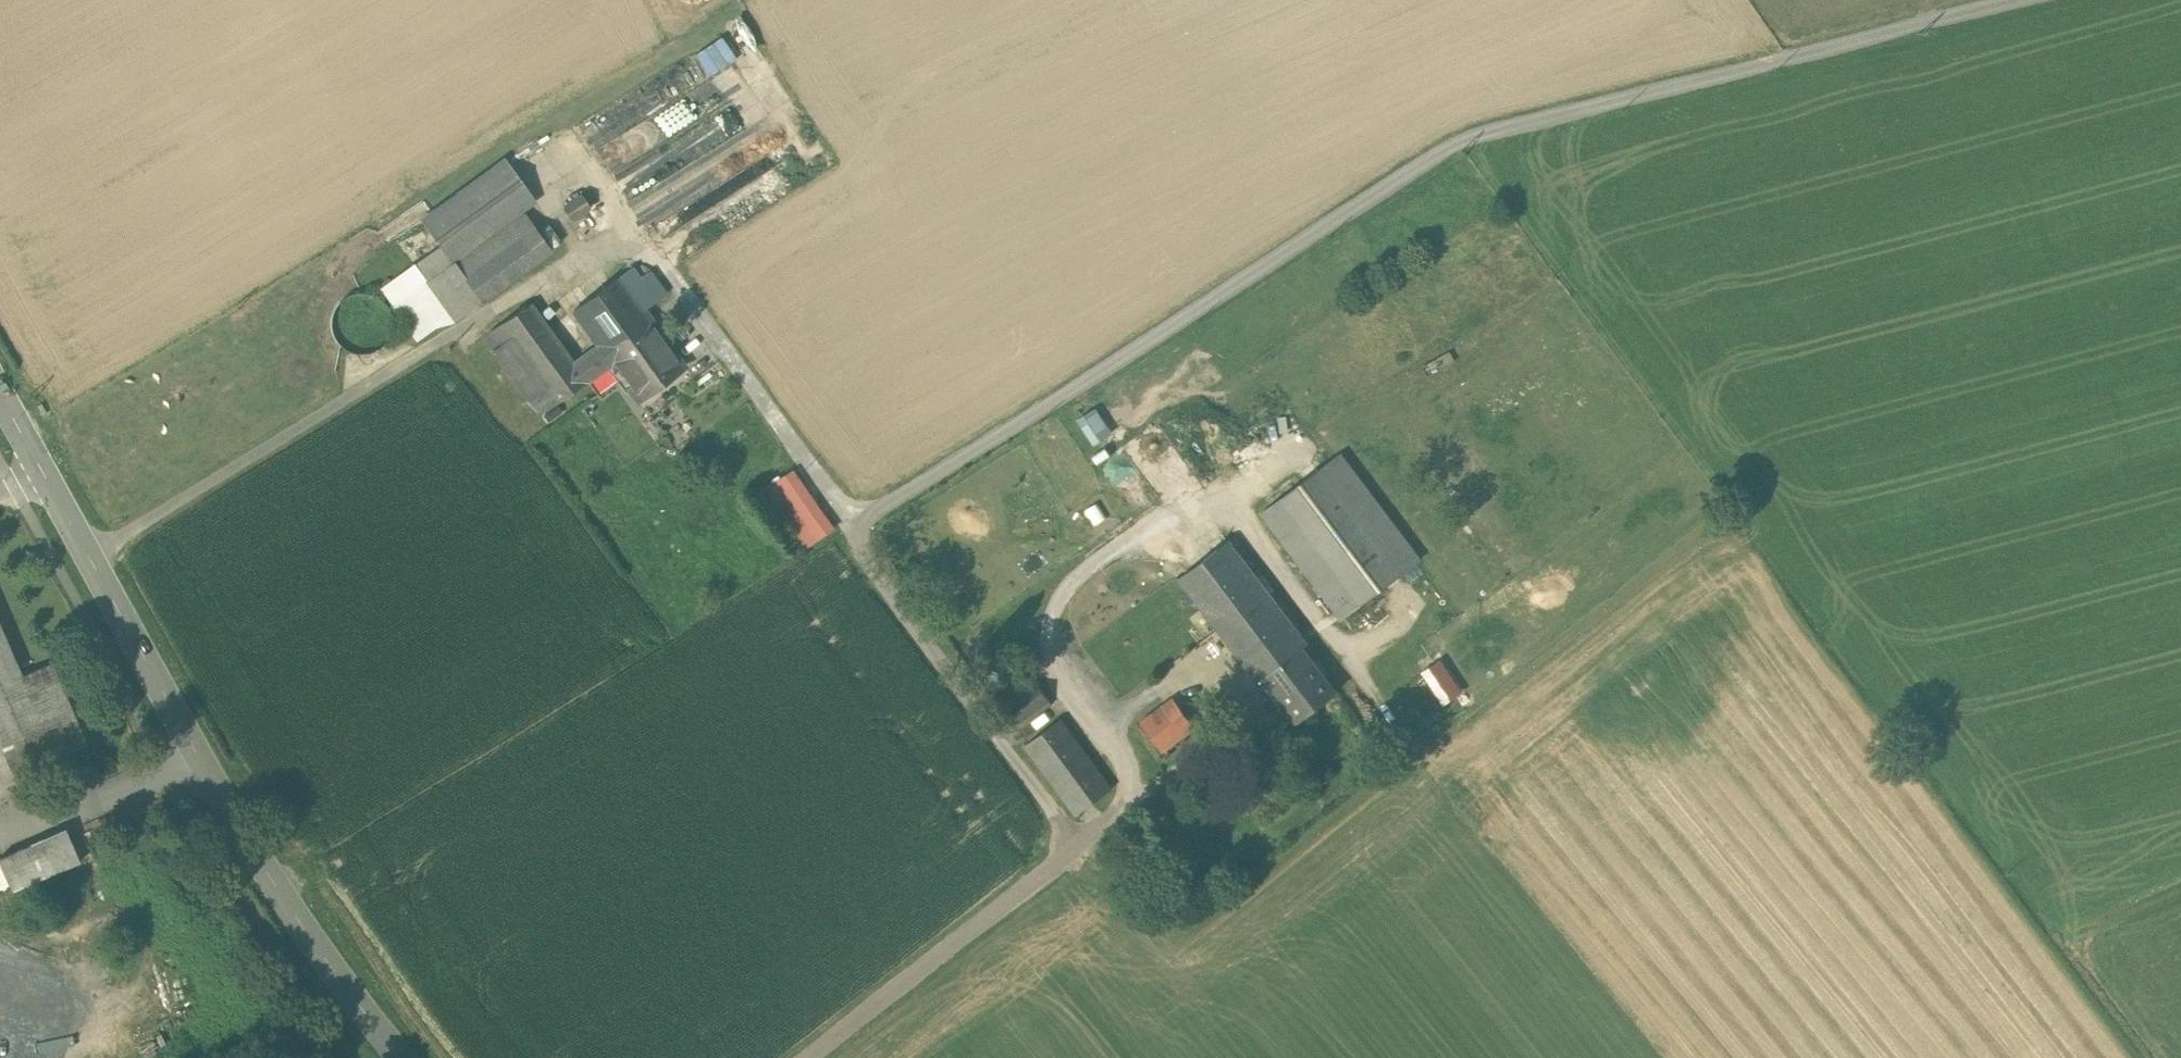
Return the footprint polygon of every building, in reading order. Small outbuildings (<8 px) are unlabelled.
[(675,105),(599,148),(608,164),(611,162),(645,222),(719,180),(710,165),(707,167),(699,153),(748,125),(732,98),(706,112),(694,91),(673,103),(675,105)] [(507,164),(423,223),(442,250),(387,289),(427,348),(556,259),(526,217),(538,208),(507,164)] [(571,198),(564,215),(581,221),(587,204),(571,198)] [(635,272),(574,318),(599,350),(616,375),(644,411),(690,377),(647,318),(672,300),(653,274),(642,282),(635,272)] [(534,306),(491,335),(502,352),(496,356),(541,424),(616,375),(599,350),(574,366),(534,306)] [(1077,414),(1089,443),(1109,435),(1097,406),(1077,414)] [(1343,458),(1267,514),(1347,624),(1423,568),(1343,458)] [(798,475),(765,496),(803,556),(837,534),(798,475)] [(1234,551),(1186,587),(1300,735),(1348,699),(1234,551)] [(25,688),(6,646),(0,648),(0,745),(16,782),(58,764),(58,763),(90,748),(54,674),(25,688)] [(1435,704),(1458,695),(1443,656),(1420,665),(1435,704)] [(1013,729),(1048,698),(1024,671),(989,702),(1013,729)] [(1134,726),(1155,747),(1205,697),(1184,676),(1134,726)] [(1063,722),(1028,749),(1083,821),(1119,795),(1063,722)] [(0,871),(0,888),(7,903),(84,871),(72,840),(0,871)]
